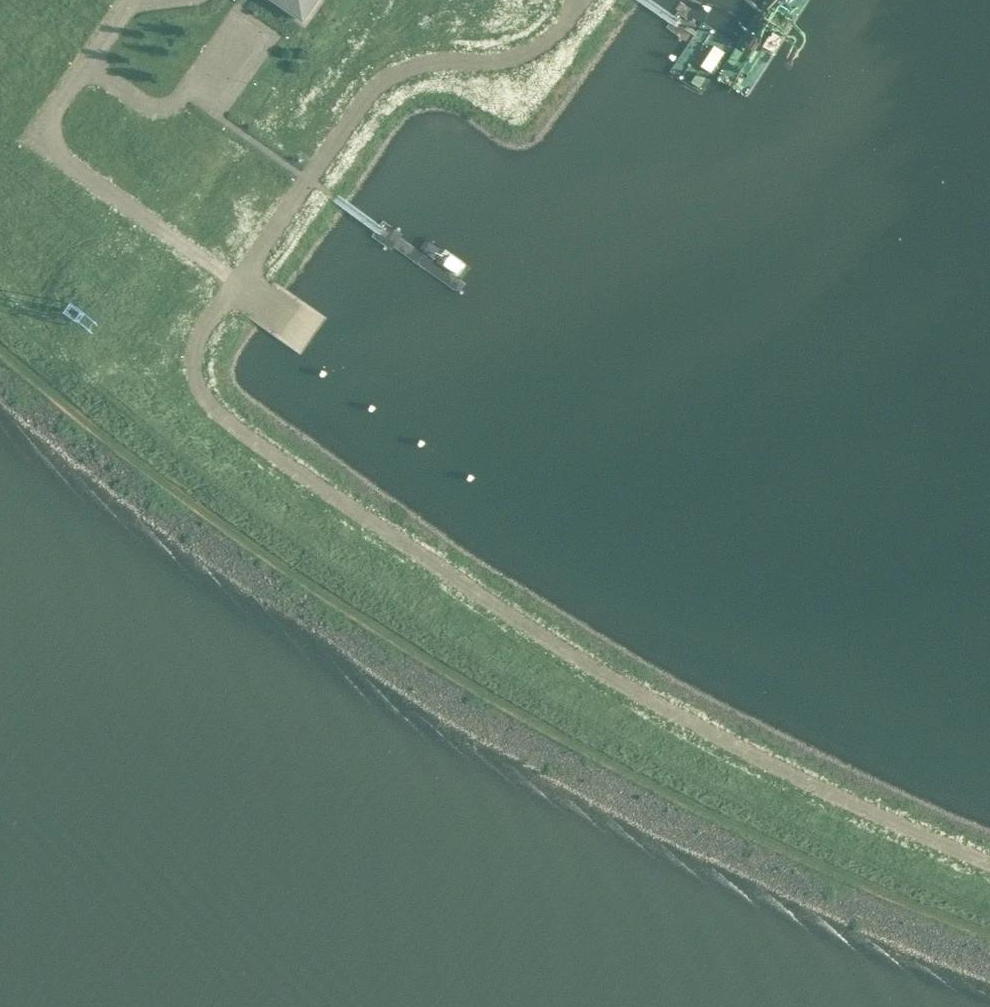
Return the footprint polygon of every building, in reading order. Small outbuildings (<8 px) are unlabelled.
[(303,21),(317,0),(273,0),(303,21)] [(497,89),(492,98),(507,105),(512,96),(497,89)]
